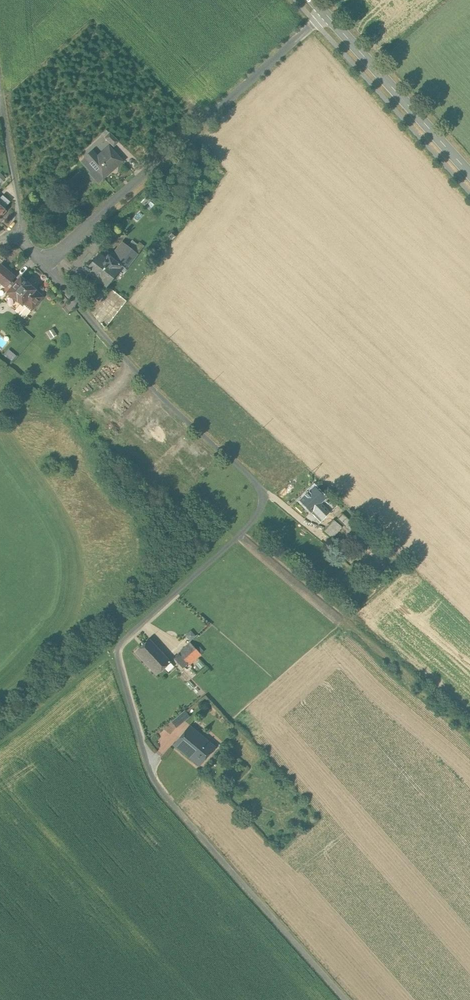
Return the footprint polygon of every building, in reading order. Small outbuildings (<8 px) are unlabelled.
[(118,141),(110,133),(105,138),(114,146),(118,141)] [(109,146),(97,157),(92,151),(85,157),(103,178),(112,170),(122,161),(109,146)] [(6,211),(3,209),(10,202),(3,196),(0,199),(0,218),(6,211)] [(42,220),(35,225),(41,233),(48,228),(42,220)] [(133,250),(122,241),(110,257),(126,269),(138,254),(133,250)] [(139,242),(133,250),(138,254),(144,246),(139,242)] [(104,259),(98,254),(89,266),(86,267),(87,272),(88,272),(96,278),(97,278),(106,286),(118,271),(122,274),(126,269),(110,257),(108,255),(104,259)] [(0,265),(0,282),(6,287),(7,285),(11,289),(15,285),(10,281),(14,277),(0,265)] [(29,285),(20,278),(15,285),(11,289),(8,293),(17,300),(22,304),(24,301),(32,308),(41,297),(33,290),(34,290),(29,286),(29,285)] [(314,486),(300,500),(311,512),(322,501),(325,498),(314,486)] [(322,501),(311,512),(319,521),(331,510),(322,501)] [(348,521),(341,515),(338,519),(344,525),(348,521)] [(334,520),(325,529),(329,533),(329,532),(332,535),(340,526),(334,520)] [(164,655),(149,639),(135,652),(150,668),(164,655)] [(190,643),(178,653),(188,665),(200,654),(190,643)] [(164,655),(150,668),(158,676),(172,663),(164,655)] [(185,710),(172,721),(176,727),(189,716),(185,710)] [(204,737),(189,725),(173,744),(187,756),(204,737)] [(204,737),(187,756),(199,766),(215,747),(204,737)]
